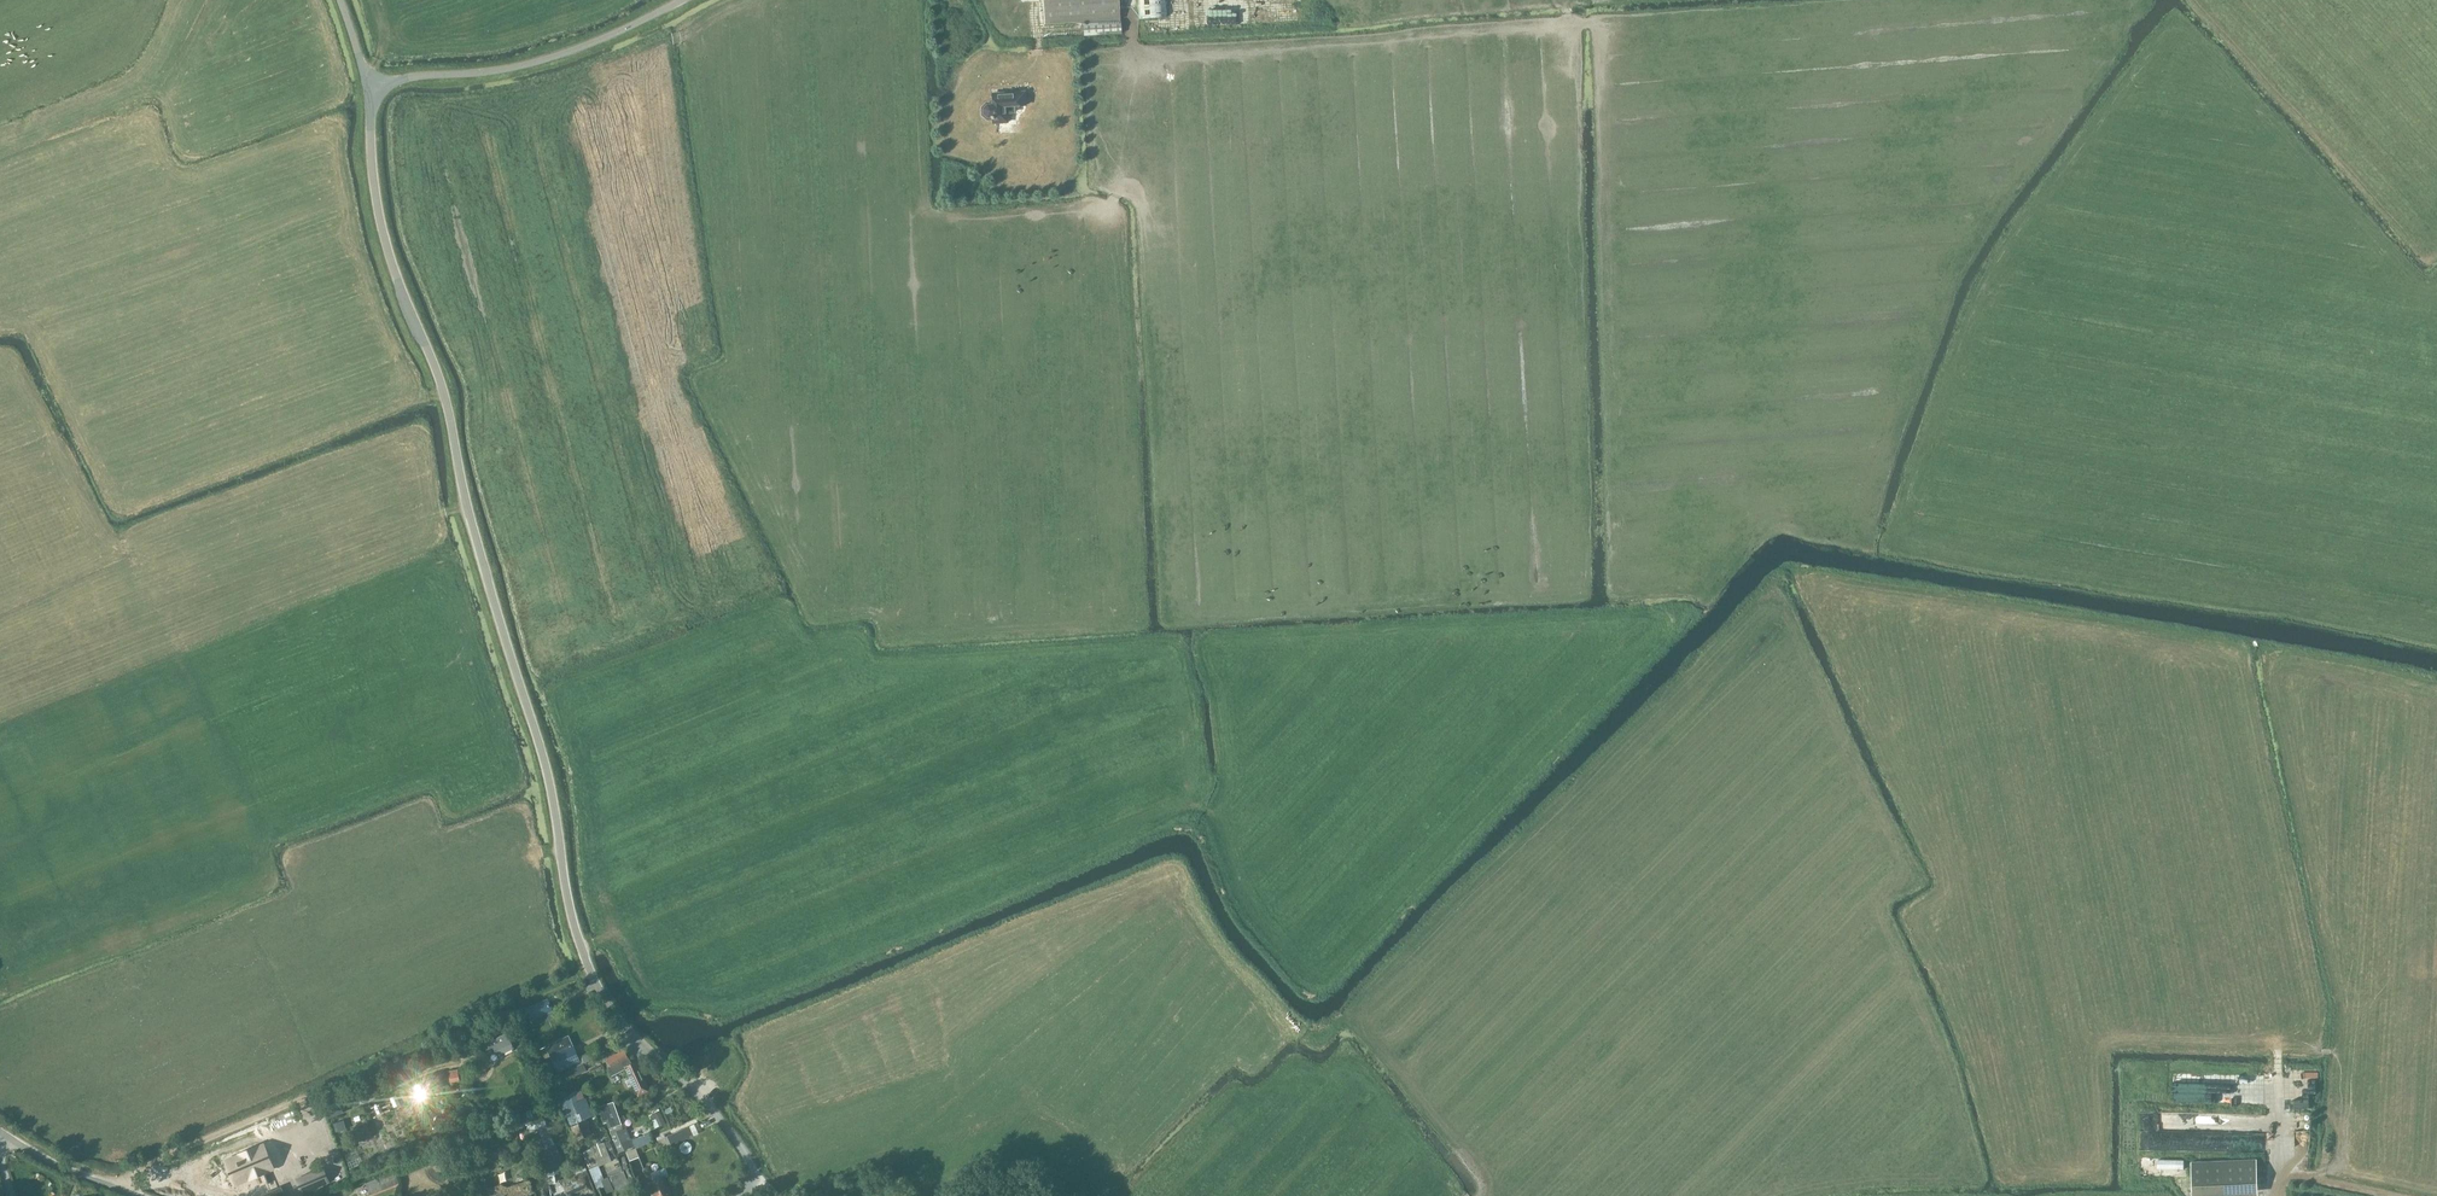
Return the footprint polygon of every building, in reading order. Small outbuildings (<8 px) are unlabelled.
[(1083,22),(1084,35),(1121,32),(1121,20),(1119,0),(1043,0),(1045,25),(1083,22)] [(1141,18),(1166,17),(1165,0),(1140,0),(1141,18)] [(987,120),(993,120),(993,124),(1008,123),(1007,113),(1014,113),(1014,106),(1026,105),(1025,92),(993,94),(993,103),(987,104),(982,109),(983,116),(987,120)] [(526,1011),(524,1012),(526,1018),(529,1017),(531,1021),(553,1012),(554,1011),(548,999),(525,1009),(526,1011)] [(483,1045),(487,1051),(494,1048),(497,1056),(499,1055),(500,1057),(505,1054),(507,1057),(514,1054),(512,1049),(513,1048),(514,1048),(515,1047),(515,1046),(514,1045),(513,1044),(512,1044),(510,1039),(509,1040),(506,1033),(483,1045)] [(568,1038),(541,1050),(553,1075),(580,1063),(578,1057),(568,1038)] [(624,1051),(607,1059),(609,1062),(611,1067),(612,1069),(624,1063),(626,1067),(627,1069),(630,1077),(624,1080),(628,1088),(634,1085),(640,1097),(651,1093),(639,1063),(638,1063),(632,1065),(631,1063),(630,1061),(629,1060),(626,1055),(624,1051)] [(581,1065),(580,1064),(572,1068),(575,1075),(586,1070),(584,1064),(581,1065)] [(448,1071),(450,1083),(460,1081),(458,1069),(448,1071)] [(582,1091),(559,1101),(560,1102),(566,1117),(566,1118),(568,1117),(574,1115),(578,1113),(580,1112),(583,1120),(592,1116),(582,1091)] [(614,1102),(599,1107),(604,1123),(608,1121),(611,1128),(621,1124),(614,1102)] [(475,1123),(469,1107),(461,1110),(467,1125),(475,1123)] [(666,1123),(659,1108),(652,1112),(652,1113),(649,1115),(655,1128),(666,1123)] [(555,1174),(563,1165),(545,1120),(544,1120),(527,1126),(537,1151),(536,1151),(544,1173),(555,1174)] [(341,1122),(335,1125),(337,1133),(344,1131),(341,1122)] [(616,1128),(610,1130),(619,1153),(625,1151),(635,1147),(635,1149),(652,1142),(650,1135),(643,1138),(643,1137),(637,1139),(636,1138),(632,1139),(626,1124),(616,1128)] [(662,1150),(694,1136),(690,1127),(658,1141),(662,1150)] [(624,1156),(618,1159),(617,1157),(609,1140),(591,1148),(591,1150),(584,1153),(585,1155),(584,1156),(588,1165),(591,1164),(592,1169),(598,1166),(603,1164),(609,1177),(599,1181),(603,1192),(625,1182),(628,1189),(636,1186),(629,1168),(628,1169),(626,1164),(627,1164),(624,1156)] [(578,1147),(575,1148),(564,1152),(567,1162),(569,1162),(571,1168),(584,1163),(582,1158),(578,1147)] [(265,1148),(229,1163),(237,1181),(272,1166),(265,1148)] [(626,1152),(629,1161),(639,1158),(635,1149),(626,1152)] [(2193,1195),(2253,1195),(2259,1195),(2257,1160),(2191,1163),(2193,1195)] [(649,1184),(654,1195),(673,1195),(666,1177),(669,1176),(667,1169),(653,1175),(655,1181),(649,1184)] [(325,1170),(301,1181),(305,1191),(330,1180),(325,1170)] [(399,1183),(395,1173),(394,1171),(366,1184),(371,1195),(399,1183)] [(570,1195),(593,1195),(598,1194),(589,1172),(564,1181),(570,1195)] [(486,1195),(524,1195),(523,1195),(533,1191),(529,1183),(528,1180),(508,1188),(486,1195)] [(273,1190),(275,1195),(286,1195),(281,1186),(273,1190)] [(992,1186),(972,1190),(973,1195),(994,1195),(992,1186)]
